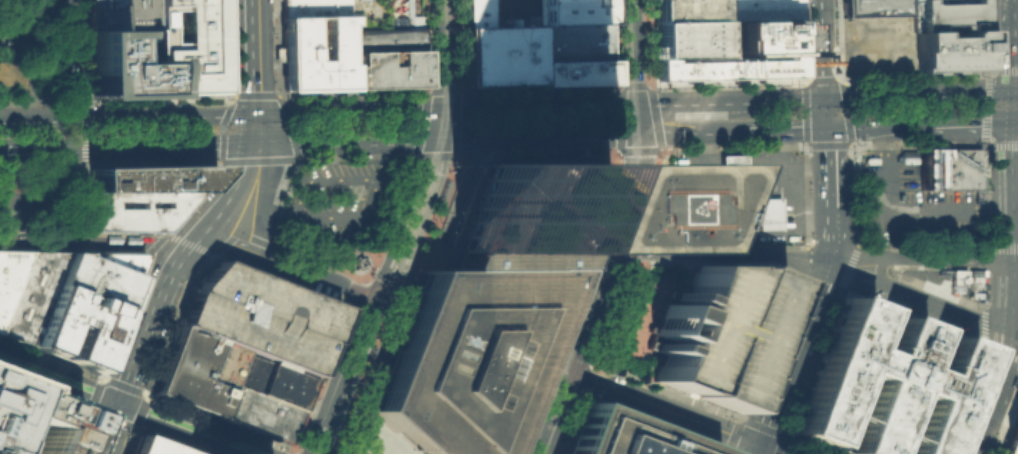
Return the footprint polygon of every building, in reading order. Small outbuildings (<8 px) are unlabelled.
[(122,28),(122,0),(157,0),(158,27),(122,28)] [(158,27),(157,0),(222,0),(225,91),(159,93),(158,55),(158,27)] [(280,16),(280,0),(346,0),(347,14),(280,16)] [(487,0),(462,0),(462,26),(487,25),(487,0)] [(536,24),(535,0),(608,0),(609,23),(536,24)] [(651,2),(651,0),(725,0),(725,19),(720,19),(713,19),(652,20),(651,2)] [(725,19),(725,0),(797,0),(797,17),(725,19)] [(842,17),(842,0),(911,0),(911,15),(842,17)] [(911,15),(912,30),(913,30),(936,30),(936,24),(962,23),(962,29),(982,29),(981,0),(970,0),(970,2),(927,3),(927,0),(911,0),(911,15)] [(347,51),(348,87),(282,89),(280,16),(347,14),(347,29),(347,51)] [(799,76),(653,80),(653,59),(721,57),(720,19),(725,19),(797,17),(798,56),(799,76)] [(653,59),(652,20),(713,19),(720,19),(721,57),(653,59)] [(536,60),(536,24),(609,23),(610,58),(536,60)] [(536,24),(536,60),(537,83),(463,85),(463,56),(462,26),(487,25),(536,24)] [(89,95),(88,29),(122,28),(158,27),(158,55),(159,93),(89,95)] [(347,51),(347,29),(420,27),(421,49),(347,51)] [(914,71),(913,30),(936,30),(936,36),(962,35),(962,29),(982,29),(983,69),(914,71)] [(422,86),(348,87),(347,51),(421,49),(422,86)] [(610,82),(537,83),(536,60),(610,58),(610,82)] [(974,187),(980,187),(979,147),(940,148),(940,158),(935,158),(935,188),(974,187)] [(935,188),(935,158),(940,158),(940,148),(919,148),(920,189),(935,188)] [(721,189),(720,154),(743,154),(744,198),(730,198),(730,189),(721,189)] [(450,267),(568,268),(608,162),(489,162),(453,259),(450,267)] [(197,190),(88,190),(87,167),(215,164),(215,170),(197,190)] [(162,229),(90,229),(88,190),(197,190),(193,194),(162,229)] [(720,198),(730,198),(744,198),(778,197),(779,228),(756,229),(755,221),(721,223),(720,198)] [(28,345),(0,334),(0,319),(27,250),(64,251),(52,283),(28,345)] [(27,250),(0,319),(0,250),(27,250)] [(64,251),(71,250),(134,275),(121,310),(85,296),(76,293),(52,283),(64,251)] [(143,251),(134,275),(71,250),(143,251)] [(314,376),(293,368),(271,359),(245,349),(219,339),(179,324),(176,323),(191,286),(216,259),(280,283),(341,307),(314,376)] [(696,263),(745,264),(785,280),(735,411),(652,380),(662,353),(645,347),(667,288),(684,294),(696,263)] [(420,267),(368,408),(414,450),(418,453),(498,453),(566,273),(568,268),(450,267),(420,267)] [(965,276),(975,287),(970,291),(963,283),(950,283),(950,274),(950,269),(965,269),(965,276)] [(62,358),(53,354),(28,345),(52,283),(76,293),(85,296),(121,310),(119,315),(98,371),(62,358)] [(979,348),(938,453),(842,453),(840,453),(822,447),(788,434),(841,295),(875,308),(893,314),(927,328),(946,335),(979,348)] [(219,417),(230,389),(232,384),(245,349),(219,339),(179,324),(153,392),(219,417)] [(301,411),(257,394),(232,384),(245,349),(271,359),(293,368),(292,370),(313,378),(307,394),(301,411)] [(3,415),(0,423),(0,378),(15,384),(3,415)] [(81,410),(15,384),(3,415),(0,423),(0,453),(64,453),(81,410)] [(288,444),(219,417),(230,389),(232,384),(257,394),(301,411),(288,444)] [(720,451),(719,453),(564,453),(577,419),(584,400),(720,451)] [(1006,437),(1017,442),(1017,406),(1006,437)] [(181,448),(137,431),(128,453),(196,453),(181,448)] [(1006,437),(1000,453),(1017,453),(1017,442),(1006,437)]
